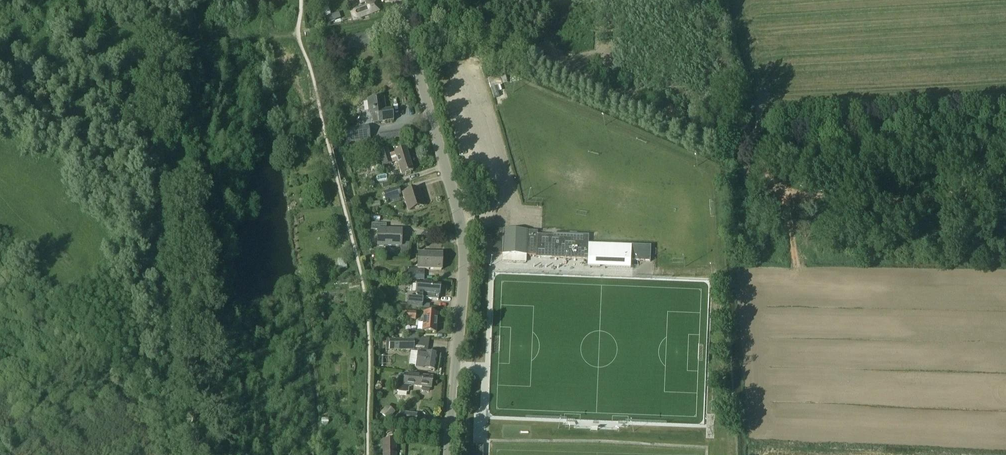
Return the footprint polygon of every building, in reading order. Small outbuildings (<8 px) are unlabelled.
[(361,4),(365,3),(365,5),(369,15),(378,12),(376,3),(374,4),(373,0),(359,0),(361,4)] [(339,13),(325,17),(328,23),(341,19),(339,13)] [(354,36),(354,37),(323,42),(326,54),(357,49),(356,47),(376,44),(374,33),(354,36)] [(489,78),(491,87),(501,85),(500,76),(489,78)] [(392,110),(385,111),(384,99),(368,101),(370,113),(372,112),(373,123),(379,123),(394,121),(392,110)] [(371,139),(369,126),(344,129),(346,142),(371,139)] [(383,140),(401,137),(400,132),(382,135),(383,140)] [(383,167),(393,164),(388,149),(379,152),(383,167)] [(406,149),(395,153),(398,162),(402,175),(413,172),(406,149)] [(378,162),(370,163),(371,171),(380,170),(378,162)] [(401,195),(399,188),(383,193),(385,200),(401,195)] [(419,189),(403,194),(408,212),(424,206),(419,189)] [(371,230),(378,230),(378,246),(401,247),(402,231),(386,231),(386,225),(371,224),(371,230)] [(493,238),(492,254),(502,254),(502,261),(527,262),(527,255),(533,255),(536,255),(536,257),(588,260),(588,267),(591,267),(600,267),(600,266),(600,261),(605,262),(605,266),(605,267),(631,268),(631,267),(631,261),(651,262),(652,246),(592,244),(588,244),(589,236),(552,234),(552,235),(537,235),(538,231),(493,230),(493,238)] [(424,270),(442,271),(442,254),(419,253),(418,270),(405,269),(405,280),(424,281),(424,270)] [(408,305),(408,306),(410,307),(416,307),(422,307),(422,299),(439,300),(439,295),(440,295),(440,285),(417,284),(417,295),(416,295),(416,299),(409,299),(408,305)] [(416,321),(416,312),(402,312),(401,320),(416,321)] [(423,332),(436,333),(438,314),(424,313),(423,332)] [(417,340),(417,339),(407,339),(389,339),(389,351),(414,351),(414,340),(417,340)] [(416,368),(423,369),(423,370),(435,371),(437,356),(428,355),(428,351),(418,350),(416,368)] [(397,376),(396,391),(398,391),(406,393),(408,393),(409,386),(422,387),(422,391),(423,392),(427,392),(429,391),(429,388),(431,388),(433,377),(405,374),(405,377),(397,376)] [(395,413),(387,406),(381,414),(389,421),(395,413)] [(417,413),(401,412),(400,422),(403,422),(403,426),(413,427),(413,424),(417,424),(417,413)] [(484,446),(468,446),(468,454),(483,454),(484,446)]
